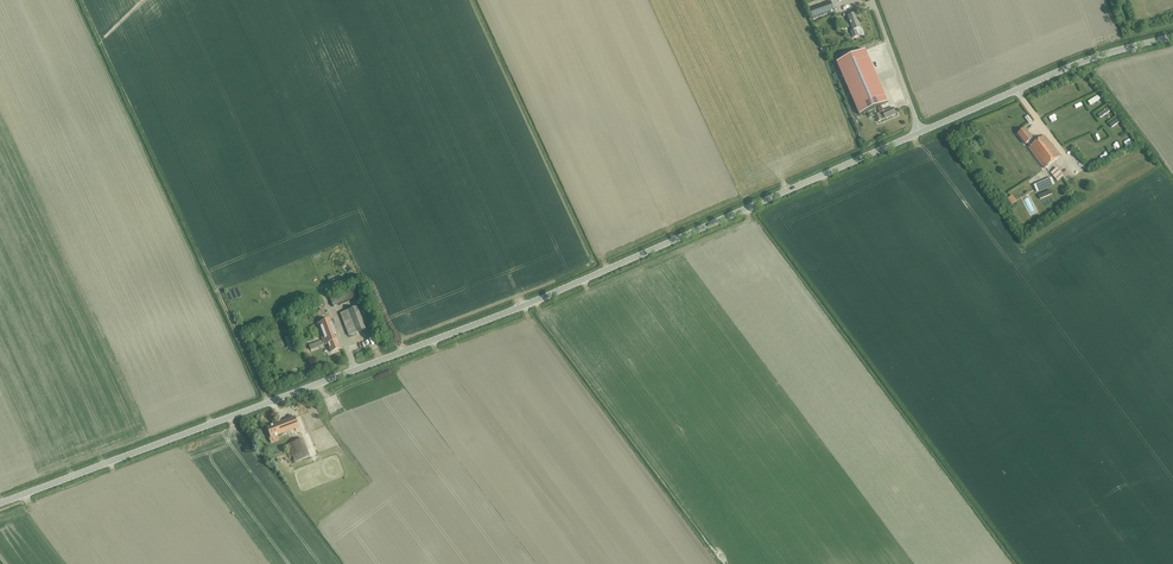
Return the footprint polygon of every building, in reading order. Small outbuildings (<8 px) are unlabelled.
[(831,1),(809,9),(812,18),(834,10),(831,1)] [(854,14),(854,15),(851,7),(841,11),(843,17),(846,16),(846,17),(847,17),(850,24),(851,27),(853,31),(851,31),(853,38),(863,34),(858,23),(858,24),(854,14)] [(865,50),(837,63),(860,115),(888,103),(865,50)] [(1085,99),(1078,102),(1081,108),(1088,104),(1085,99)] [(880,114),(875,116),(878,122),(881,121),(896,114),(893,108),(888,110),(884,112),(884,111),(883,111),(882,107),(878,109),(880,114)] [(1097,138),(1103,134),(1098,128),(1093,133),(1097,138)] [(1044,136),(1034,144),(1031,141),(1032,140),(1025,129),(1017,135),(1025,145),(1027,143),(1030,147),(1028,149),(1044,170),(1060,157),(1044,136)] [(1102,155),(1110,152),(1107,146),(1099,149),(1102,155)] [(1051,173),(1057,181),(1063,177),(1057,168),(1051,173)] [(1034,186),(1037,193),(1054,185),(1051,178),(1034,186)] [(329,298),(332,305),(359,295),(356,287),(343,292),(343,293),(329,298)] [(340,313),(349,336),(365,330),(357,307),(340,313)] [(331,352),(340,349),(336,340),(338,340),(330,319),(317,324),(325,345),(328,344),(331,352)] [(309,345),(310,350),(323,345),(321,341),(309,345)] [(295,429),(295,430),(299,429),(295,417),(266,428),(271,439),(295,429)] [(292,457),(293,460),(308,455),(307,451),(308,451),(303,439),(285,446),(289,458),(292,457)]
